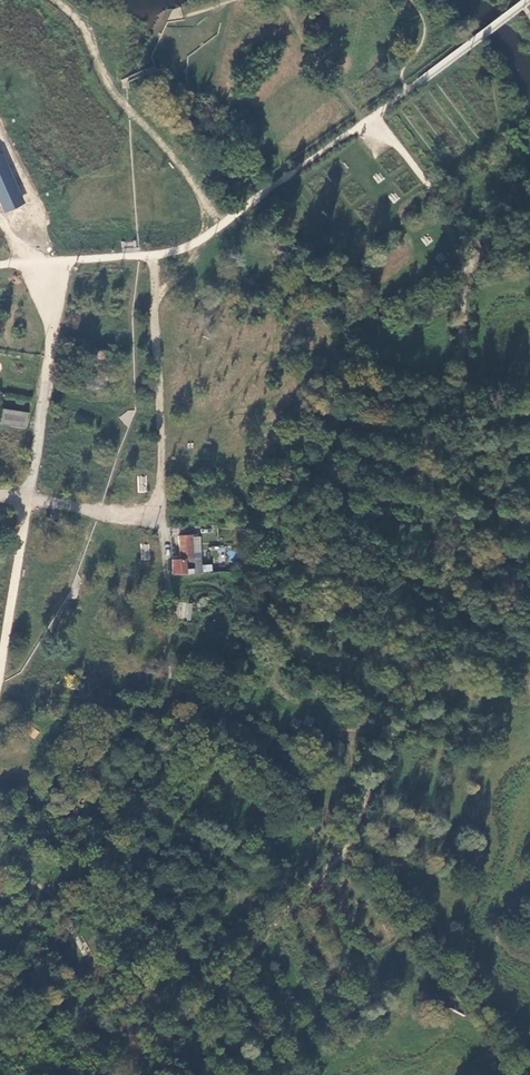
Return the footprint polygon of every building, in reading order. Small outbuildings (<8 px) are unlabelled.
[(0,155),(0,201),(5,213),(25,204),(3,154),(0,155)] [(167,336),(183,334),(182,323),(166,326),(167,336)] [(105,391),(107,371),(99,369),(97,382),(94,381),(92,389),(105,391)] [(22,429),(24,414),(0,410),(0,425),(22,429)] [(190,536),(176,537),(177,560),(170,560),(170,575),(182,574),(182,560),(190,560),(190,536)] [(177,618),(189,620),(193,605),(180,602),(177,618)] [(321,1033),(331,1025),(323,1016),(319,1020),(313,1024),(321,1033)]
